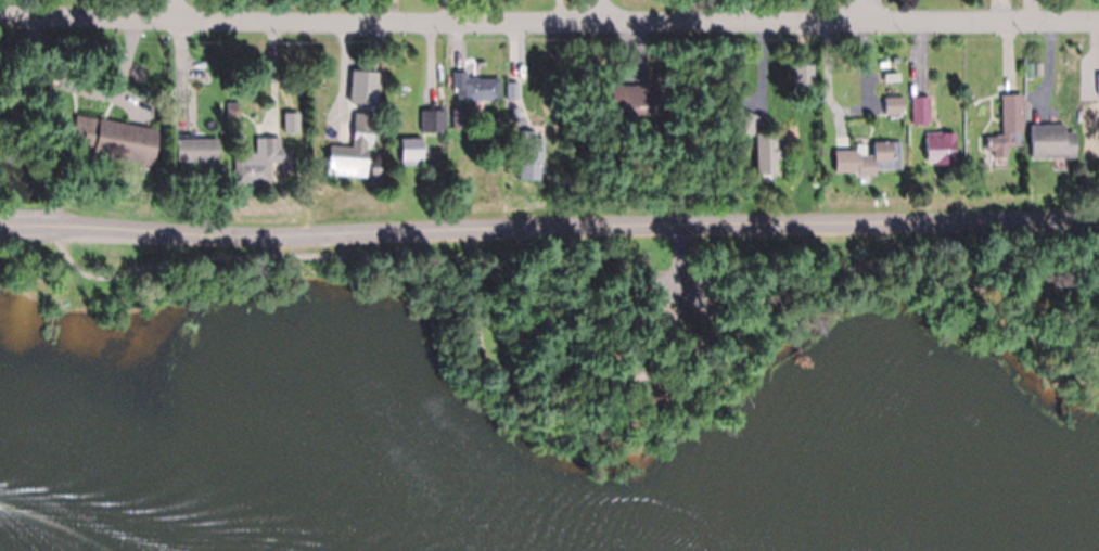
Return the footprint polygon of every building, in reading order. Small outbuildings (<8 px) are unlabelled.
[(115,61),(123,60),(123,57),(128,57),(131,57),(131,64),(150,63),(151,82),(137,82),(137,86),(131,87),(131,91),(113,92),(112,61),(115,61)] [(793,67),(793,96),(815,96),(815,67),(793,67)] [(461,71),(467,71),(467,78),(499,77),(499,100),(476,100),(475,101),(470,101),(469,100),(463,100),(463,99),(456,99),(456,87),(452,87),(452,72),(455,72),(461,71)] [(44,90),(28,86),(31,73),(48,76),(44,90)] [(884,81),(883,74),(898,73),(899,80),(884,81)] [(350,106),(377,106),(377,74),(350,74),(350,106)] [(517,81),(517,99),(507,99),(507,81),(510,81),(517,81)] [(649,85),(659,85),(659,117),(611,117),(611,86),(616,85),(649,85)] [(1005,94),(1015,94),(1021,93),(1022,132),(1020,132),(1020,144),(1017,144),(1017,145),(1008,145),(1008,150),(1006,150),(1006,156),(993,157),(992,150),(985,150),(985,136),(995,136),(995,133),(1002,133),(1001,131),(1000,94),(1005,94)] [(918,95),(928,95),(930,95),(929,123),(915,123),(915,95),(918,95)] [(884,114),(884,97),(903,97),(903,113),(884,114)] [(239,117),(226,117),(227,107),(227,101),(239,101),(239,107),(239,117)] [(53,120),(43,118),(46,105),(55,107),(53,120)] [(751,134),(729,123),(738,106),(759,119),(751,134)] [(445,110),(445,131),(429,132),(429,119),(424,119),(424,112),(429,112),(429,110),(430,110),(445,110)] [(97,146),(68,142),(73,114),(101,118),(97,146)] [(352,141),(352,140),(353,121),(360,121),(367,123),(368,117),(372,117),(372,123),(373,123),(371,143),(366,143),(365,149),(367,149),(367,153),(365,169),(363,176),(354,175),(354,169),(327,167),(327,166),(329,145),(352,146),(352,141)] [(1085,120),(1098,121),(1098,145),(1084,144),(1085,120)] [(1031,125),(1047,125),(1063,124),(1063,131),(1073,131),(1073,156),(1030,157),(1030,125),(1031,125)] [(538,179),(517,178),(519,149),(520,130),(536,131),(535,137),(544,137),(542,157),(539,157),(538,179)] [(933,164),(933,161),(925,162),(924,131),(955,131),(955,139),(954,140),(954,158),(955,158),(955,164),(933,164)] [(754,174),(754,157),(755,157),(754,133),(780,133),(780,145),(779,145),(780,157),(775,157),(776,172),(754,174)] [(261,137),(278,138),(280,138),(280,157),(285,157),(285,162),(269,161),(269,182),(255,182),(255,185),(248,185),(248,182),(234,182),(234,153),(245,153),(246,152),(255,152),(255,138),(260,138),(260,137),(261,137)] [(190,139),(217,138),(218,159),(176,161),(176,139),(177,139),(190,139)] [(400,164),(400,138),(421,138),(421,159),(416,159),(416,164),(400,164)] [(856,176),(856,159),(860,159),(860,158),(872,158),(872,141),(892,141),(899,141),(900,168),(893,168),(892,168),(873,169),(873,175),(856,176)]
